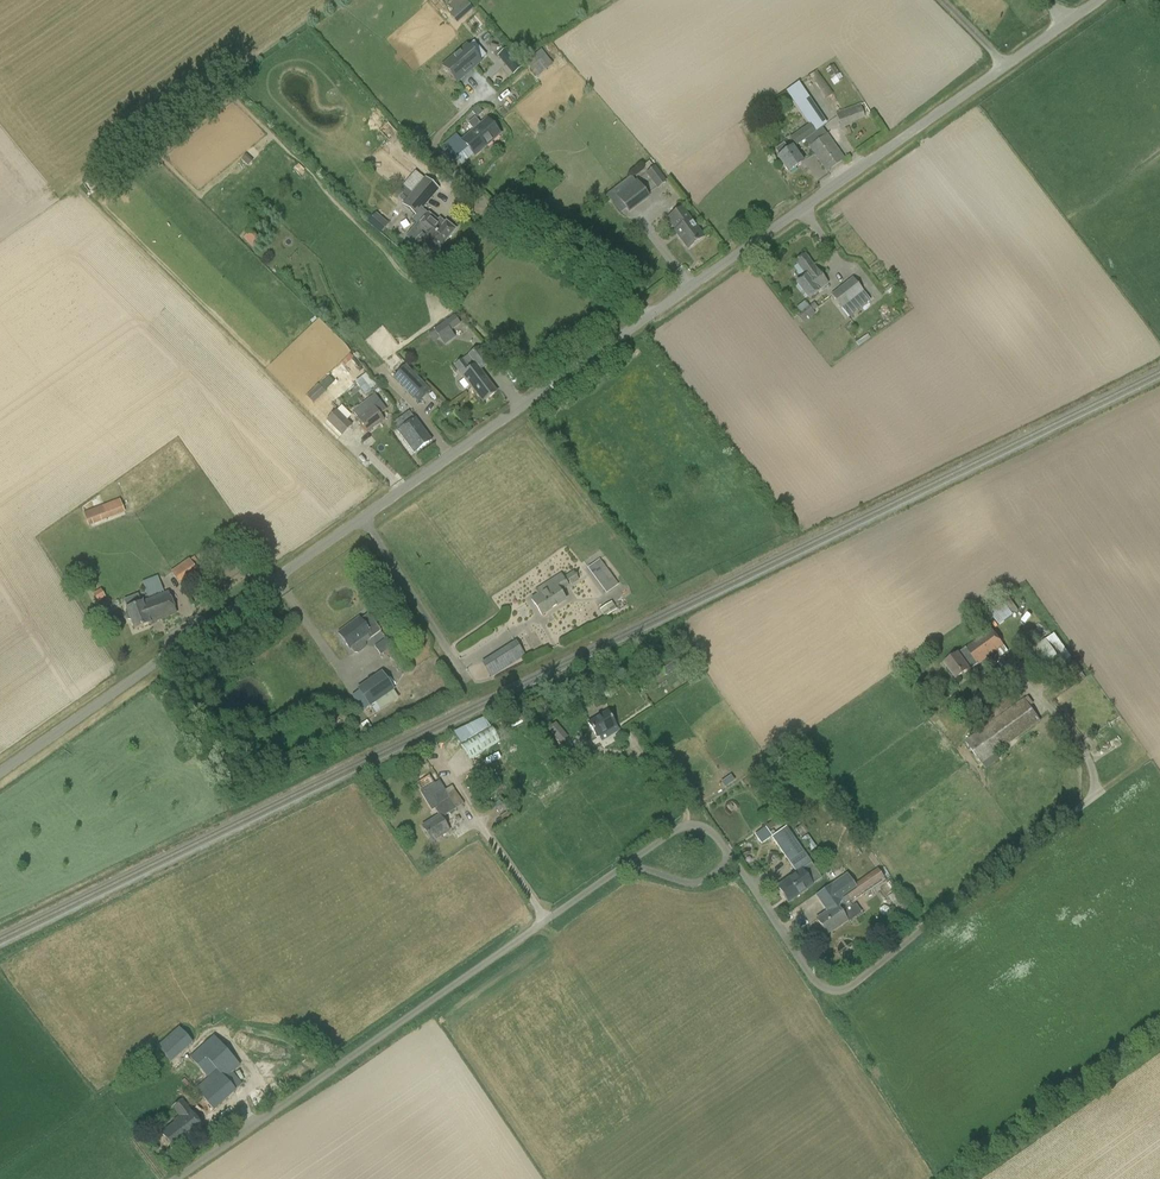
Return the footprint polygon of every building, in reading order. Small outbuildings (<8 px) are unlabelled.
[(449,14),(457,23),(473,9),(472,8),(466,1),(465,0),(456,0),(450,5),(449,6),(453,10),(449,14)] [(479,30),(486,24),(477,13),(470,19),(479,30)] [(467,44),(441,66),(457,84),(483,62),(467,44)] [(507,48),(498,56),(514,74),(522,67),(507,48)] [(541,51),(528,61),(532,66),(530,68),(537,77),(552,65),(541,51)] [(824,98),(832,94),(822,73),(814,77),(824,98)] [(828,134),(827,135),(822,127),(827,124),(799,82),(786,91),(809,124),(790,137),(796,146),(805,140),(827,172),(845,159),(828,134)] [(860,105),(836,114),(841,127),(865,118),(860,105)] [(488,118),(463,140),(475,155),(486,146),(486,147),(501,134),(488,118)] [(459,137),(470,130),(468,125),(456,132),(459,137)] [(794,148),(789,151),(784,143),(775,149),(780,157),(778,158),(788,172),(803,162),(794,148)] [(651,163),(646,166),(659,184),(664,181),(651,163)] [(402,204),(416,216),(439,189),(425,177),(424,178),(415,171),(403,186),(411,193),(402,204)] [(616,196),(629,213),(650,197),(637,180),(635,181),(631,176),(613,189),(617,195),(616,196)] [(682,209),(669,219),(677,230),(678,229),(691,246),(703,237),(682,209)] [(389,224),(376,213),(367,223),(380,234),(389,224)] [(416,230),(421,234),(412,244),(423,254),(429,247),(436,252),(455,229),(446,222),(445,224),(440,219),(438,222),(429,215),(416,230)] [(808,299),(817,293),(828,284),(805,254),(794,261),(806,276),(796,283),(808,299)] [(852,278),(831,295),(842,309),(863,291),(852,278)] [(801,313),(799,315),(804,322),(815,314),(813,311),(818,307),(814,303),(809,307),(801,313)] [(445,346),(465,329),(452,314),(432,331),(445,346)] [(469,387),(471,386),(483,402),(496,392),(480,370),(490,363),(479,347),(454,366),(469,387)] [(418,403),(431,391),(406,365),(393,378),(418,403)] [(371,388),(375,385),(369,376),(365,380),(371,388)] [(367,399),(374,394),(362,378),(356,383),(367,399)] [(326,392),(319,385),(306,396),(314,404),(326,392)] [(384,420),(380,415),(387,410),(381,402),(358,419),(368,432),(384,420)] [(342,436),(352,425),(337,410),(326,420),(342,436)] [(393,423),(399,431),(398,431),(414,453),(431,441),(409,411),(393,423)] [(120,499),(83,513),(88,526),(125,512),(120,499)] [(200,564),(194,557),(190,560),(189,558),(171,572),(179,583),(197,570),(195,567),(200,564)] [(600,559),(587,568),(606,594),(619,585),(600,559)] [(573,572),(565,577),(571,586),(579,581),(573,572)] [(561,575),(537,591),(540,596),(532,601),(542,615),(566,601),(559,592),(568,586),(561,575)] [(148,597),(163,591),(157,576),(142,582),(148,597)] [(93,594),(98,602),(106,598),(101,589),(93,594)] [(167,594),(126,609),(134,630),(149,624),(149,623),(175,614),(167,594)] [(999,626),(1019,611),(1008,598),(989,612),(999,626)] [(605,618),(617,610),(611,602),(599,610),(605,618)] [(368,614),(360,620),(360,619),(339,634),(349,648),(350,648),(354,653),(358,654),(365,649),(366,645),(365,643),(369,640),(369,639),(381,631),(368,614)] [(956,680),(970,670),(990,655),(991,656),(998,652),(1001,656),(1008,651),(993,630),(959,654),(945,663),(956,680)] [(1045,676),(1071,658),(1054,634),(1028,652),(1045,676)] [(386,638),(374,646),(380,654),(391,646),(386,638)] [(525,656),(516,641),(481,663),(491,678),(525,656)] [(664,677),(684,664),(677,654),(658,667),(664,677)] [(1072,682),(1083,674),(1074,662),(1063,670),(1072,682)] [(381,671),(357,689),(370,707),(371,707),(376,713),(398,698),(394,691),(395,690),(381,671)] [(968,734),(971,738),(966,742),(982,764),(1041,722),(1025,699),(1006,713),(1005,711),(1020,701),(1012,689),(986,708),(988,711),(980,717),(983,723),(968,734)] [(589,724),(598,738),(616,726),(607,712),(589,724)] [(457,742),(488,728),(483,717),(452,731),(457,742)] [(556,721),(548,728),(559,743),(568,735),(556,721)] [(491,727),(461,745),(470,759),(500,741),(491,727)] [(448,831),(441,819),(446,817),(445,816),(456,809),(439,781),(420,793),(432,811),(435,809),(439,816),(423,827),(433,841),(448,831)] [(776,821),(766,826),(771,834),(781,829),(776,821)] [(772,836),(771,837),(792,868),(796,865),(800,871),(796,874),(780,885),(786,893),(783,895),(789,903),(812,886),(822,879),(805,854),(786,827),(784,828),(776,834),(772,836)] [(770,833),(767,829),(766,828),(755,835),(761,844),(771,837),(772,836),(770,833)] [(816,847),(808,835),(801,840),(810,852),(816,847)] [(828,912),(817,920),(828,935),(847,920),(849,922),(856,917),(850,909),(853,906),(849,902),(884,879),(877,869),(857,882),(853,885),(847,876),(817,896),(828,912)] [(172,1062),(194,1043),(179,1027),(157,1046),(172,1062)] [(208,1078),(196,1090),(214,1111),(243,1084),(233,1073),(241,1066),(213,1036),(190,1057),(208,1078)] [(172,1107),(179,1116),(174,1120),(175,1122),(162,1133),(175,1150),(189,1140),(189,1141),(205,1130),(182,1099),(172,1107)]
